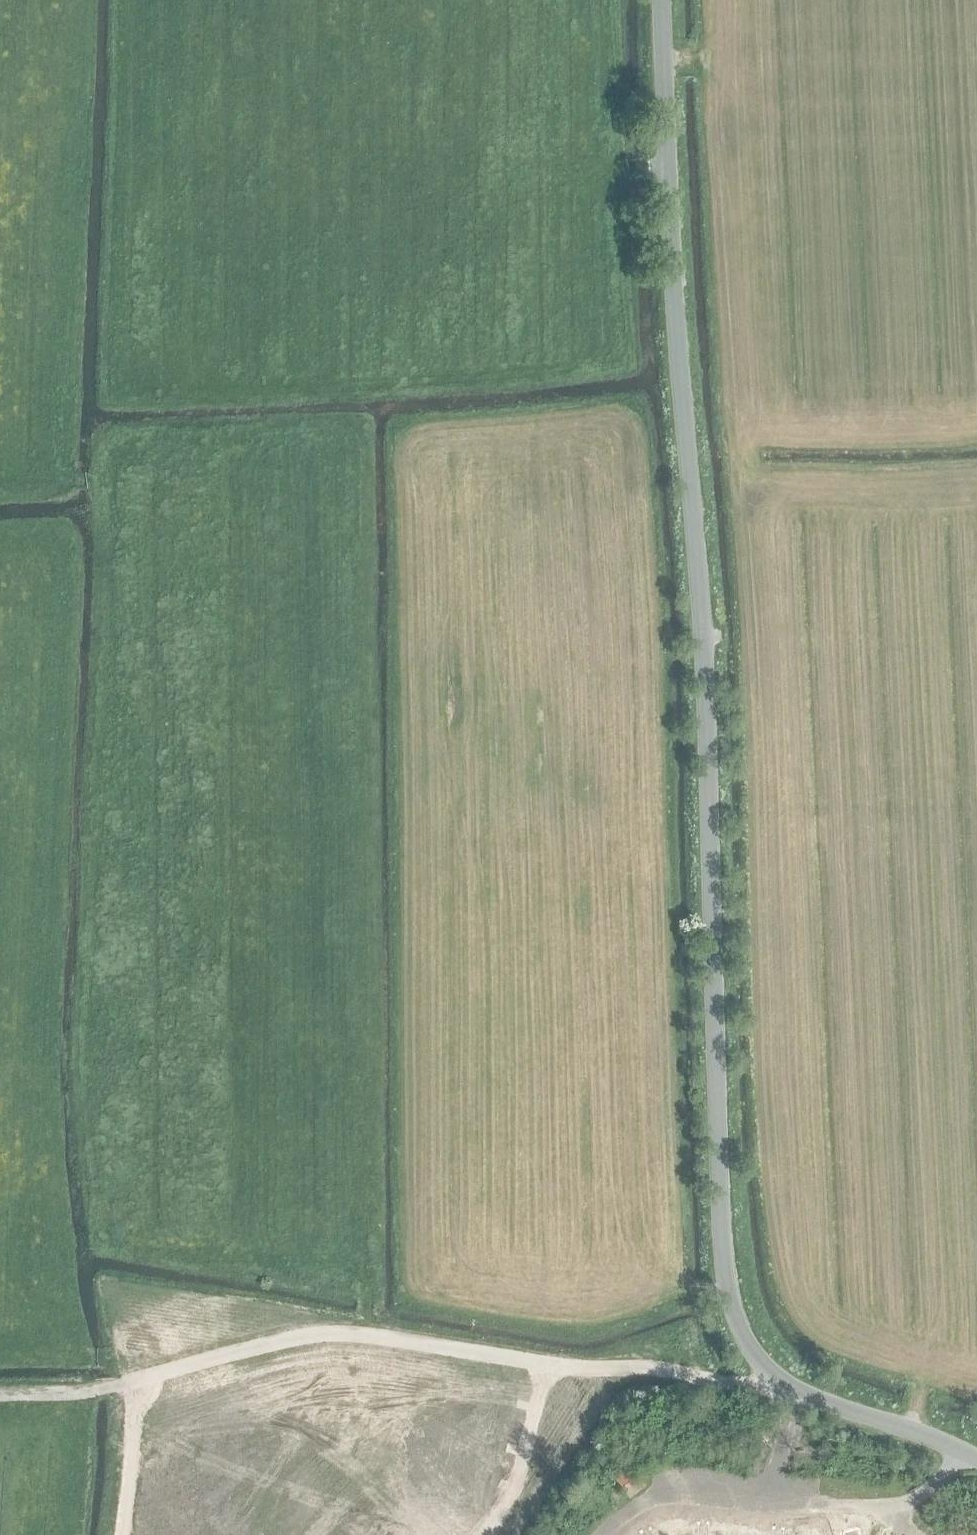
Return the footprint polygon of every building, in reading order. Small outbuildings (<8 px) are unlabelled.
[(611,1477),(618,1486),(633,1473),(626,1464),(611,1477)] [(856,1519),(845,1534),(879,1534),(856,1519)] [(697,1534),(709,1534),(709,1521),(697,1521),(697,1534)] [(640,1534),(653,1534),(650,1526),(639,1531),(640,1534)] [(771,1534),(783,1534),(784,1527),(772,1526),(771,1534)]
